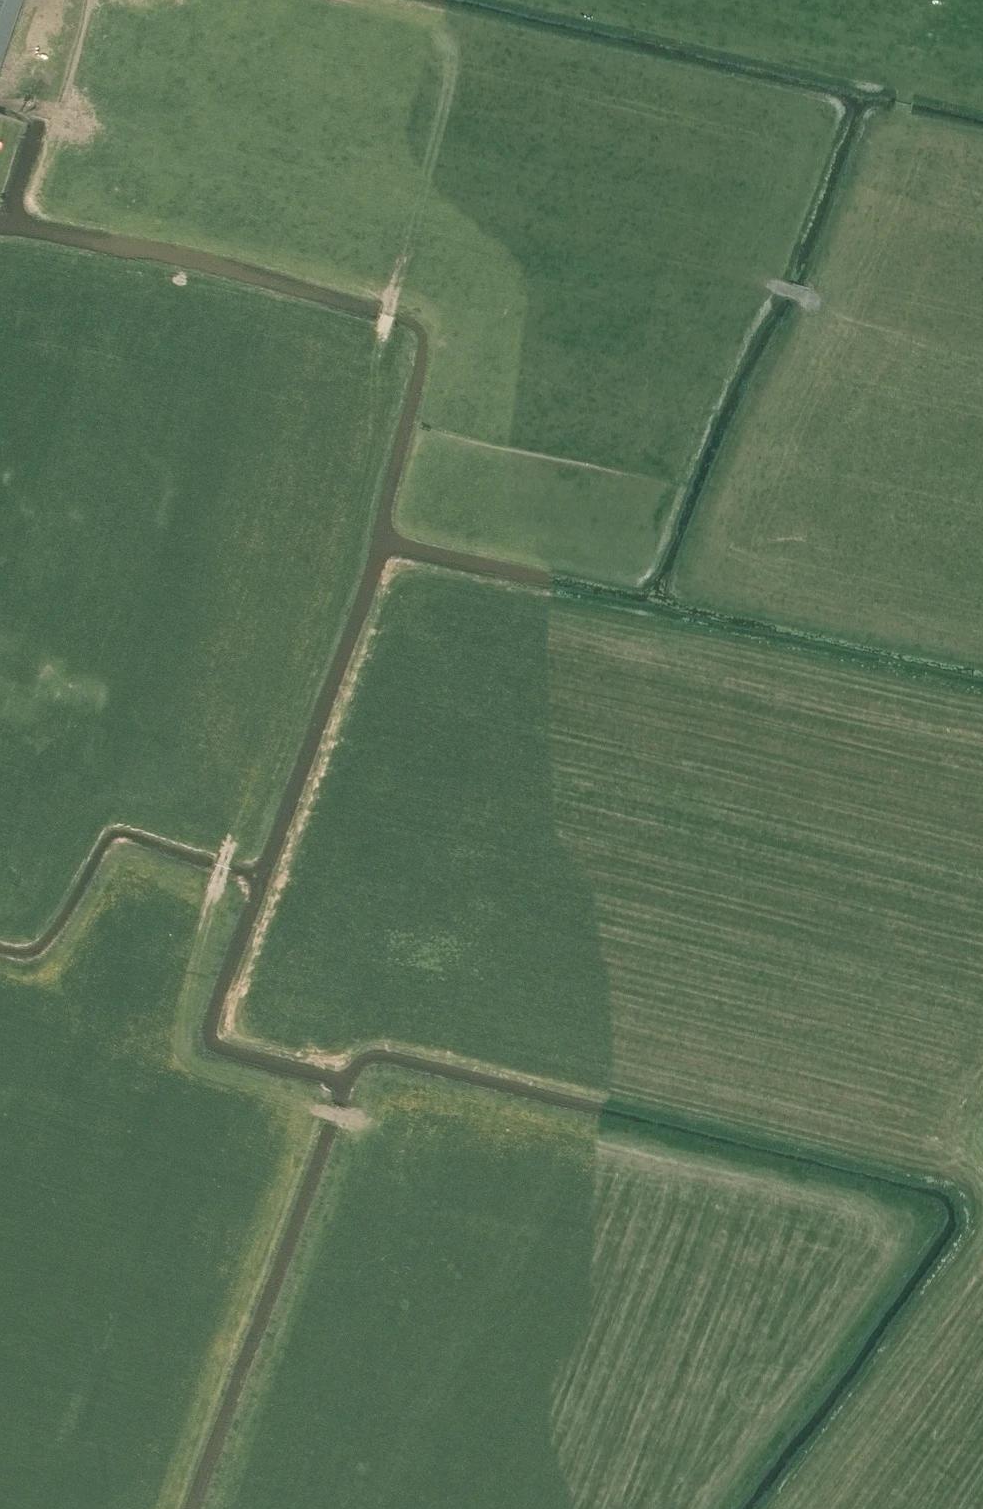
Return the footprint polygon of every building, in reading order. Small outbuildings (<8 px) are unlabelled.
[(19,0),(0,0),(0,56),(19,0)]
